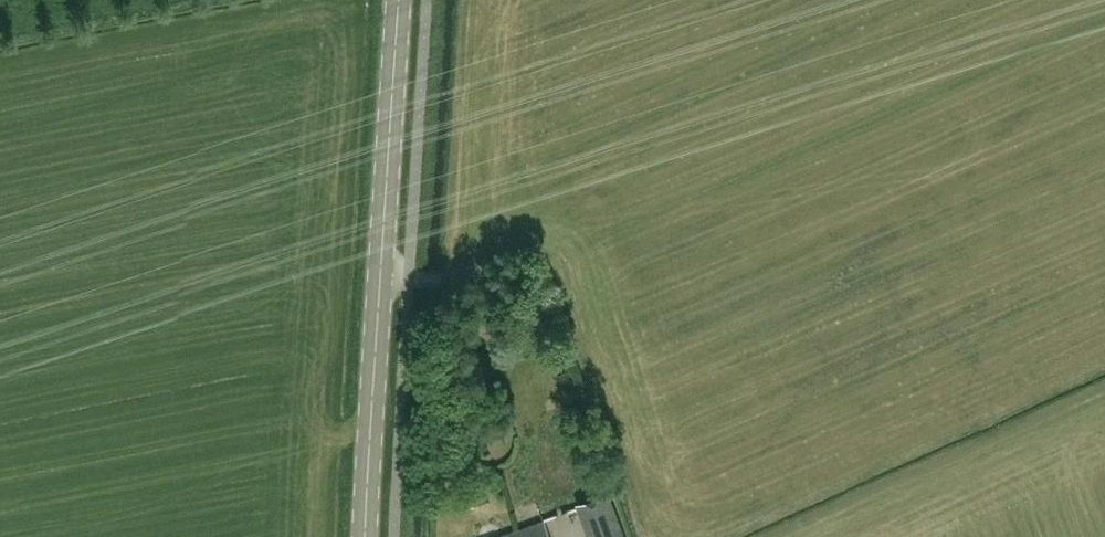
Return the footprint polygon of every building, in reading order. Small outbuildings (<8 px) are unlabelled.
[(589,536),(626,536),(609,491),(576,503),(589,536)] [(544,519),(495,536),(550,536),(544,519)]
